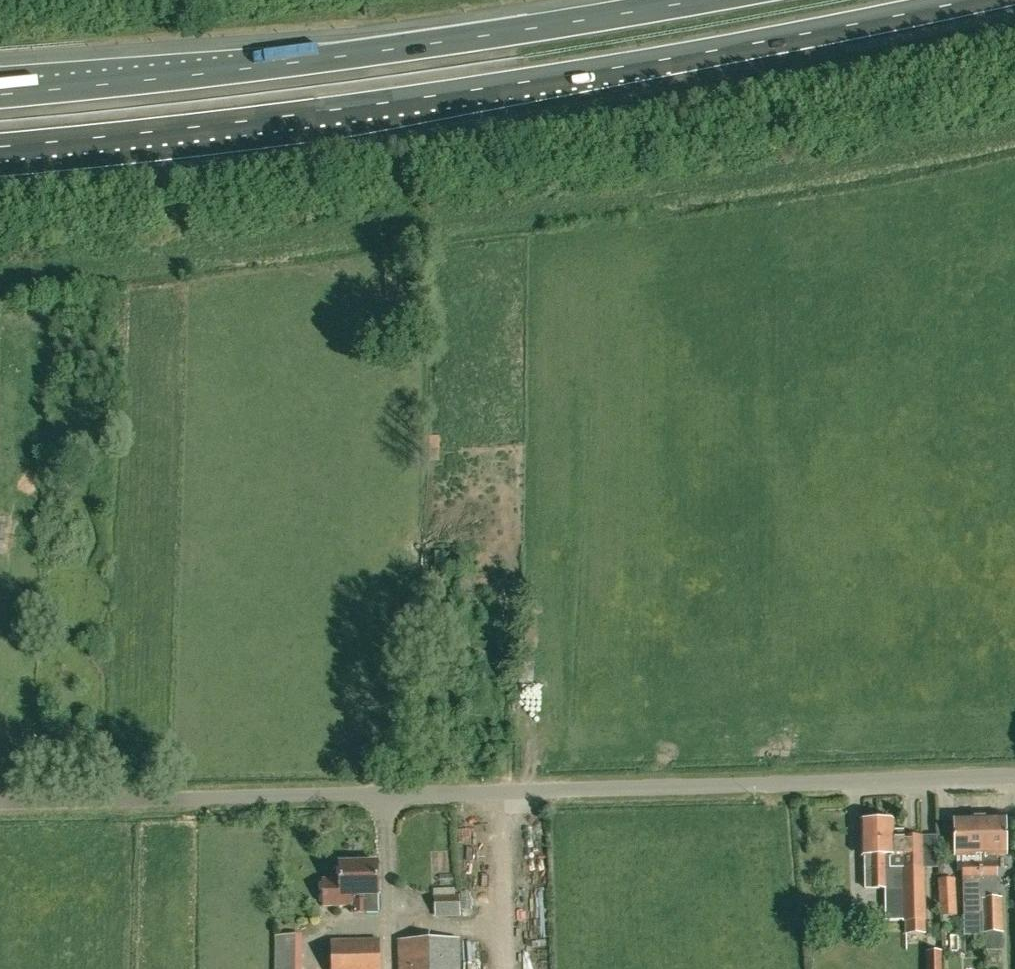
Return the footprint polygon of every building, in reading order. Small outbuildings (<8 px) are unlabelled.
[(435,429),(424,429),(425,454),(437,453),(435,429)] [(483,547),(484,559),(500,558),(499,546),(483,547)] [(984,914),(979,817),(954,818),(954,857),(963,857),(965,915),(984,914)] [(1005,817),(979,817),(984,914),(984,933),(985,933),(986,952),(1002,952),(1002,933),(1001,898),(997,898),(996,857),(1005,856),(1005,817)] [(446,863),(446,821),(434,821),(435,863),(446,863)] [(892,821),(877,822),(877,855),(892,855),(893,867),(923,866),(923,838),(892,839),(892,821)] [(924,932),(923,866),(893,867),(892,855),(877,855),(877,822),(862,822),(862,855),(869,855),(869,889),(904,888),(905,933),(924,932)] [(380,913),(379,894),(378,862),(340,864),(340,879),(322,879),(322,906),(354,905),(354,914),(380,913)] [(451,884),(451,874),(439,874),(439,884),(451,884)] [(940,917),(957,916),(955,879),(938,880),(940,917)] [(458,938),(399,940),(400,968),(458,968),(458,938)] [(379,940),(331,941),(332,968),(380,968),(379,940)] [(926,952),(927,968),(944,968),(943,952),(926,952)]
